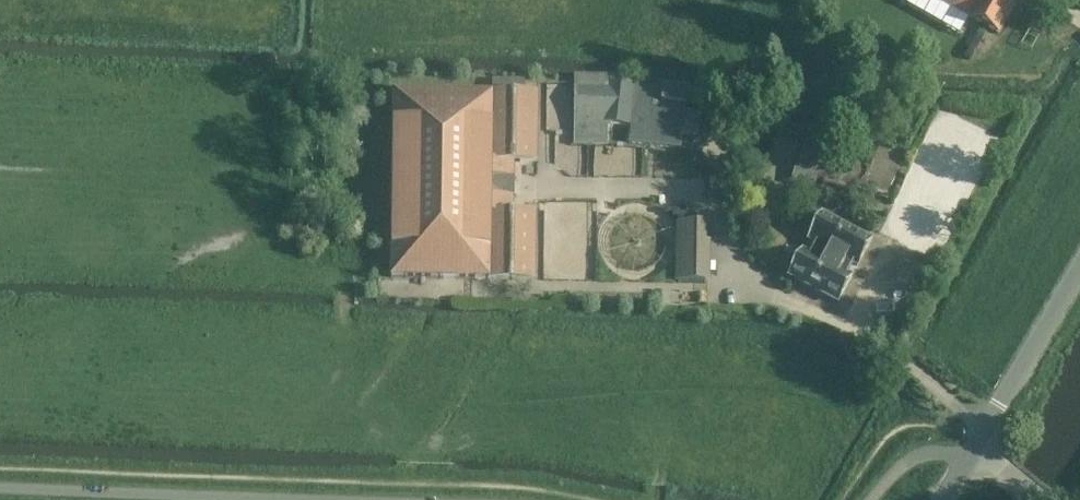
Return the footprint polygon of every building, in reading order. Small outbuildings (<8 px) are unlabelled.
[(998,34),(1017,0),(939,0),(998,34)] [(629,108),(632,76),(574,75),(573,125),(575,125),(575,132),(577,136),(580,139),(585,140),(595,140),(599,139),(603,137),(605,133),(606,123),(627,126),(628,124),(630,124),(628,143),(673,148),(673,144),(676,142),(680,142),(681,135),(686,134),(691,132),(694,129),(694,121),(692,116),(689,113),(684,112),(685,103),(702,105),(704,91),(665,86),(665,85),(662,85),(663,81),(656,80),(655,84),(636,82),(633,108),(629,108)] [(537,94),(513,94),(394,92),(391,278),(534,280),(535,213),(512,212),(513,195),(512,195),(512,178),(513,179),(513,161),(536,162),(537,94)] [(887,196),(903,161),(878,151),(873,163),(804,141),(794,176),(861,195),(865,186),(887,196)] [(849,262),(857,266),(870,241),(822,215),(809,240),(821,246),(814,258),(803,252),(789,277),(837,302),(851,277),(843,273),(849,262)] [(679,223),(678,282),(705,283),(706,223),(679,223)]
